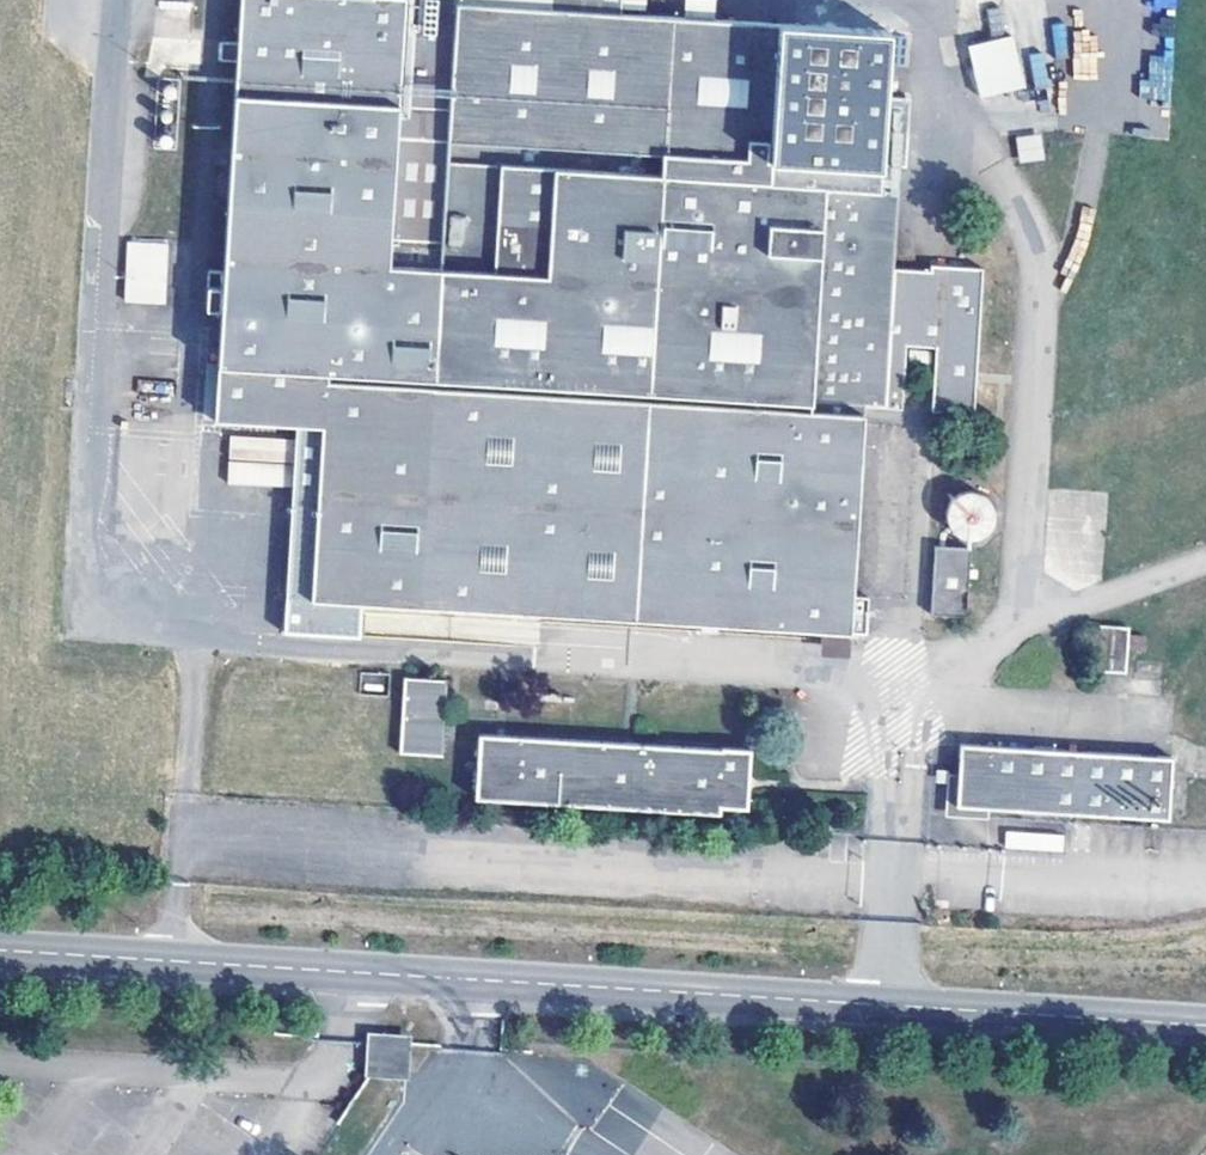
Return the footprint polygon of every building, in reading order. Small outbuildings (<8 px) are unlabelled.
[(449,177),(398,175),(401,107),(405,32),(406,0),(401,0),(239,0),(219,423),(302,428),(327,429),(317,587),(317,601),(822,632),(853,634),(871,635),(873,598),(857,597),(868,408),(904,411),(908,344),(937,345),(934,410),(977,414),(985,263),(934,260),(932,267),(895,265),(899,193),(882,191),(883,151),(909,154),(912,98),(884,97),(888,30),(716,20),(688,19),(619,15),(459,5),(457,37),(453,109),(449,177)] [(459,5),(619,15),(620,0),(460,0),(459,5)] [(688,19),(716,20),(717,0),(688,0),(688,19)] [(457,37),(405,32),(401,107),(453,109),(457,37)] [(1022,86),(1010,35),(966,45),(978,96),(1022,86)] [(1019,162),(1044,158),(1040,134),(1016,138),(1019,162)] [(167,302),(166,241),(124,241),(125,303),(167,302)] [(327,429),(302,428),(293,586),(317,587),(327,429)] [(227,438),(228,486),(286,485),(285,437),(227,438)] [(998,523),(999,515),(998,508),(995,501),(990,496),(983,493),(976,491),(972,492),(968,492),(965,494),(959,498),(956,501),(954,504),(952,511),(952,515),(953,522),(956,529),(961,534),(968,538),(972,539),(979,539),(986,536),(992,532),(994,529),(998,523)] [(972,551),(938,548),(934,615),(969,617),(972,551)] [(1128,628),(1101,626),(1097,671),(1126,672),(1128,628)] [(853,634),(822,632),(820,655),(852,657),(853,634)] [(449,683),(408,680),(403,752),(444,756),(449,683)] [(751,753),(485,735),(480,798),(721,813),(722,805),(748,807),(751,753)] [(1171,760),(963,748),(959,807),(1168,817),(1171,760)] [(374,1032),(367,1032),(366,1041),(364,1076),(379,1077),(380,1072),(382,1040),(382,1033),(374,1032)] [(400,1072),(380,1072),(379,1077),(410,1079),(413,1043),(413,1035),(382,1033),(382,1040),(402,1041),(400,1072)] [(402,1041),(382,1040),(380,1072),(400,1072),(402,1041)]
